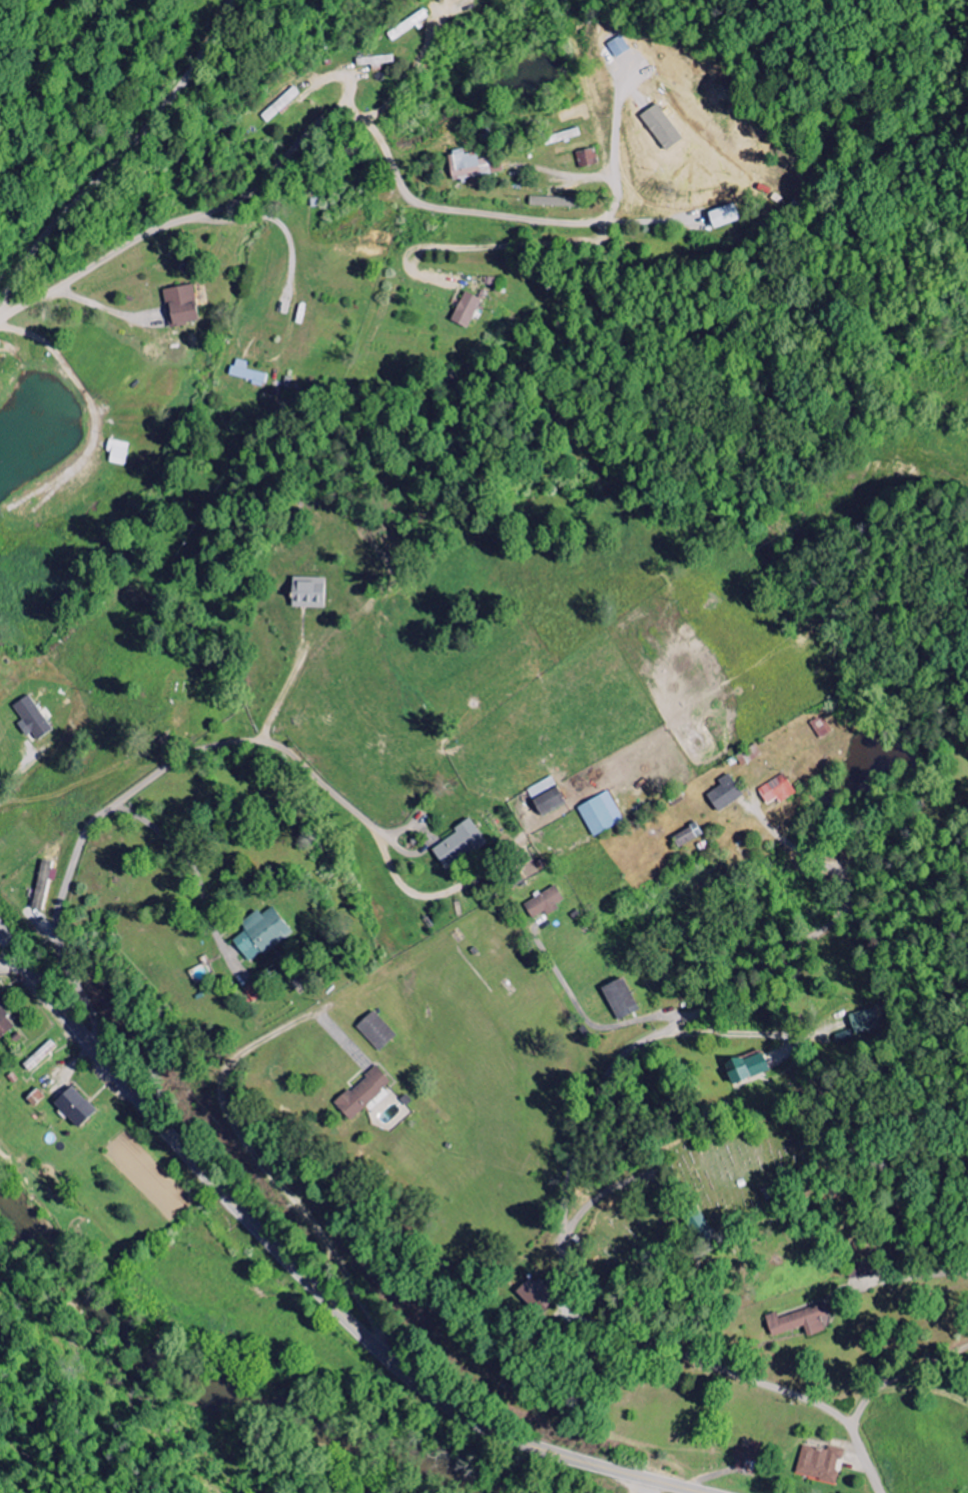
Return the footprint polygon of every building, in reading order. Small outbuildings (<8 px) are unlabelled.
[(631,50),(623,35),(609,44),(617,58),(631,50)] [(358,58),(358,66),(395,65),(395,56),(358,58)] [(301,94),(295,86),(263,116),(269,124),(301,94)] [(643,113),(665,151),(683,140),(661,103),(643,113)] [(599,163),(596,148),(578,152),(581,167),(599,163)] [(449,152),(453,179),(492,174),(490,158),(479,159),(478,153),(465,155),(465,150),(449,152)] [(578,207),(578,198),(532,197),(531,207),(578,207)] [(716,229),(741,221),(736,204),(710,212),(716,229)] [(164,289),(169,326),(200,322),(195,285),(164,289)] [(482,299),(465,292),(453,322),(470,328),(482,299)] [(249,362),(235,359),(231,376),(252,380),(252,384),(266,387),(268,374),(247,370),(249,362)] [(130,443),(110,440),(107,453),(112,453),(110,463),(126,466),(130,443)] [(326,609),(326,578),(293,577),(293,608),(326,609)] [(53,731),(30,696),(14,706),(23,721),(18,724),(27,736),(32,733),(38,741),(53,731)] [(759,790),(769,805),(780,798),(784,803),(798,794),(785,773),(759,790)] [(744,796),(730,774),(719,781),(722,785),(708,795),(719,812),(744,796)] [(540,816),(566,804),(554,777),(528,789),(540,816)] [(579,806),(592,837),(624,823),(610,792),(579,806)] [(488,842),(470,818),(455,829),(458,833),(433,851),(447,871),(488,842)] [(678,847),(704,837),(699,825),(673,835),(678,847)] [(53,862),(43,860),(33,909),(44,910),(53,862)] [(565,901),(556,886),(525,905),(535,922),(558,908),(557,905),(565,901)] [(293,933),(274,907),(262,915),(259,910),(242,923),(248,930),(234,941),(251,964),(293,933)] [(603,988),(619,1021),(640,1011),(625,978),(603,988)] [(16,1027),(2,1009),(7,1005),(0,996),(0,1040),(16,1027)] [(852,1014),(854,1034),(880,1030),(877,1010),(852,1014)] [(397,1036),(375,1011),(357,1027),(380,1052),(397,1036)] [(24,1065),(31,1073),(58,1047),(51,1040),(24,1065)] [(725,1065),(732,1085),(770,1072),(763,1052),(725,1065)] [(393,1083),(377,1066),(336,1104),(352,1121),(393,1083)] [(81,1128),(98,1110),(73,1086),(55,1104),(81,1128)] [(874,1263),(850,1264),(850,1278),(874,1277),(874,1263)] [(521,1288),(543,1312),(556,1300),(535,1276),(521,1288)] [(780,1318),(779,1313),(767,1317),(773,1337),(806,1328),(808,1337),(827,1332),(823,1319),(831,1317),(827,1304),(780,1318)] [(797,1476),(837,1484),(840,1472),(837,1471),(839,1460),(843,1460),(845,1450),(828,1447),(827,1451),(803,1446),(797,1476)]
